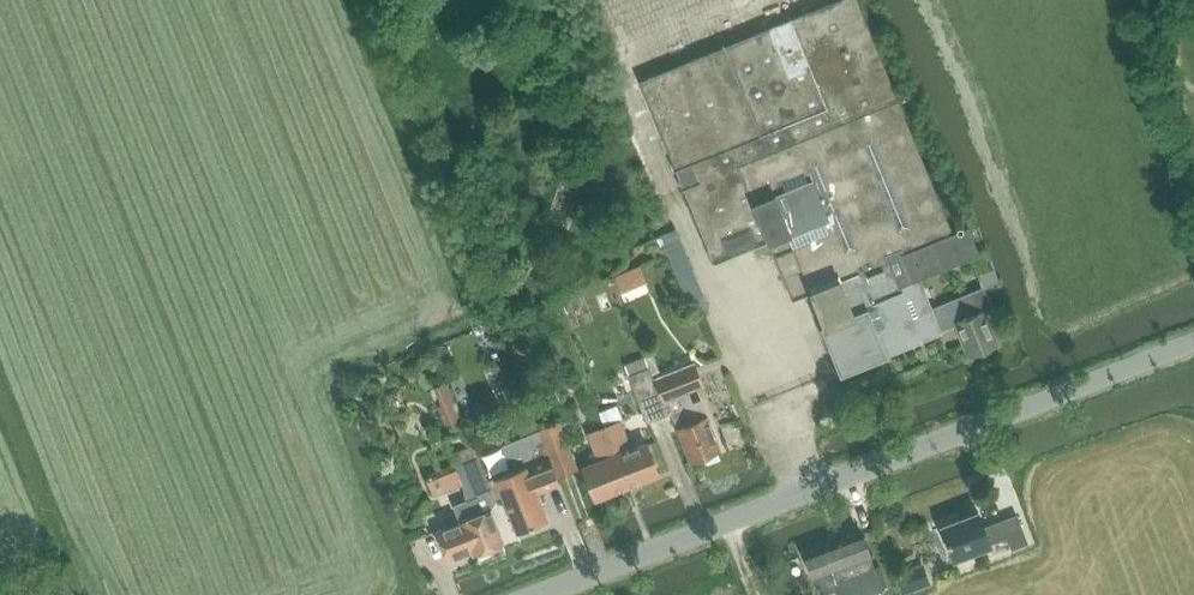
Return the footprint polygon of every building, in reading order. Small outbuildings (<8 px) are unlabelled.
[(998,344),(986,311),(992,308),(984,286),(934,307),(922,277),(980,253),(969,226),(953,232),(857,0),(837,0),(641,80),(715,262),(769,242),(792,299),(810,292),(824,326),(823,326),(842,371),(922,339),(941,331),(941,328),(955,323),(968,356),(998,344)] [(574,220),(586,189),(571,183),(559,215),(574,220)] [(673,229),(661,234),(693,314),(706,309),(673,229)] [(625,287),(655,276),(646,250),(616,261),(625,287)] [(652,374),(660,371),(653,353),(645,356),(652,374)] [(625,364),(630,375),(629,375),(647,422),(668,413),(671,412),(677,428),(690,463),(722,450),(708,415),(706,416),(701,400),(693,403),(689,393),(705,386),(696,363),(655,379),(652,374),(645,356),(625,364)] [(440,406),(437,407),(445,426),(458,421),(450,402),(440,406)] [(534,418),(524,422),(528,434),(539,430),(534,418)] [(604,425),(627,485),(659,472),(646,440),(631,446),(621,419),(604,425)] [(558,476),(579,468),(561,421),(540,429),(558,476)] [(597,460),(582,466),(595,498),(627,485),(604,425),(587,432),(597,460)] [(518,532),(548,520),(537,493),(560,483),(558,476),(539,431),(521,438),(531,463),(516,469),(496,478),(518,532)] [(473,555),(505,542),(492,508),(496,500),(479,455),(455,464),(462,483),(465,502),(455,506),(460,520),(436,529),(448,560),(472,552),(473,555)] [(454,461),(425,473),(434,495),(462,483),(455,464),(454,461)] [(979,512),(942,526),(955,558),(991,544),(991,543),(1008,536),(1012,548),(1028,542),(1017,515),(985,527),(979,512)] [(862,531),(804,552),(813,575),(814,575),(821,594),(838,588),(840,594),(869,594),(882,590),(874,568),(875,568),(862,531)] [(923,562),(895,573),(903,593),(917,588),(914,578),(927,572),(923,562)]
